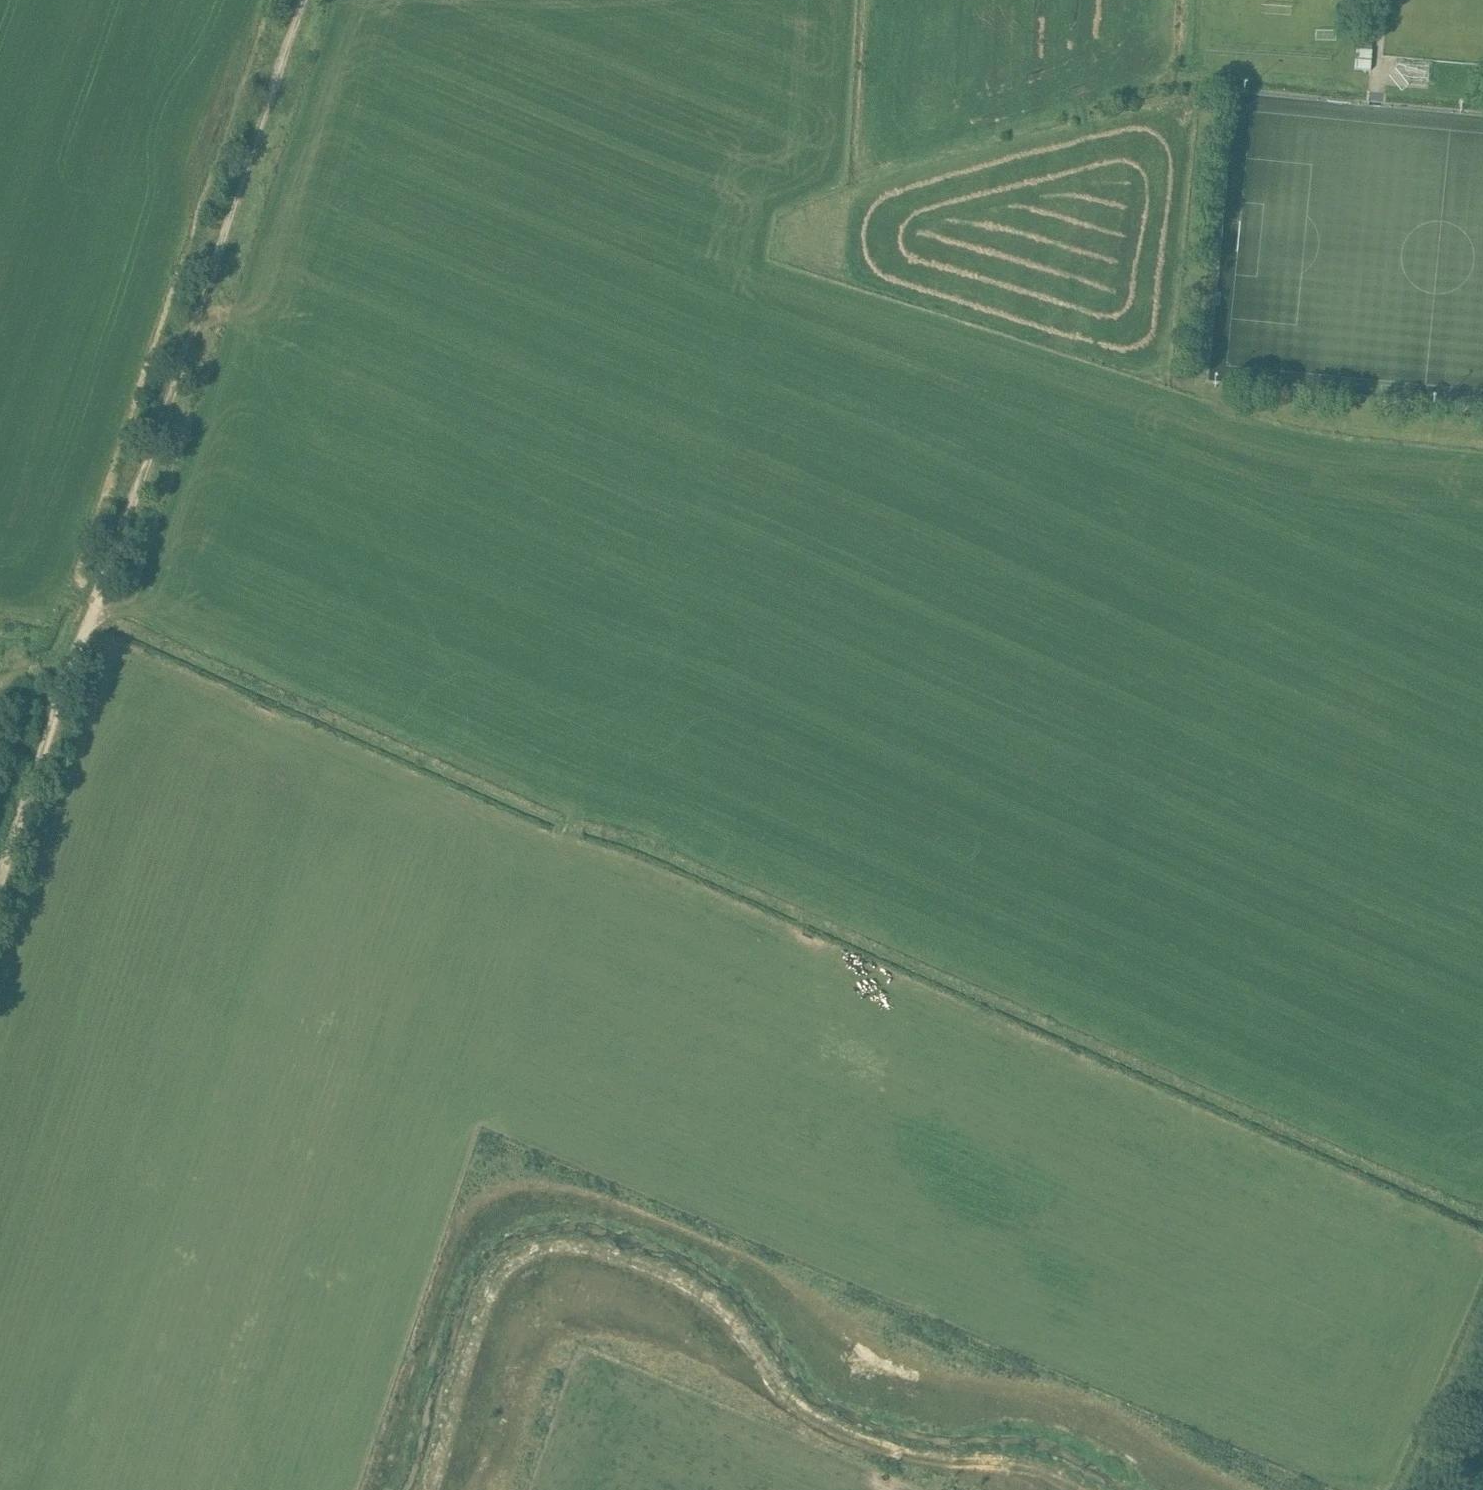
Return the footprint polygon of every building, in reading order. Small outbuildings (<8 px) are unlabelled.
[(1356,49),(1354,69),(1370,70),(1372,50),(1363,49),(1356,49)]
